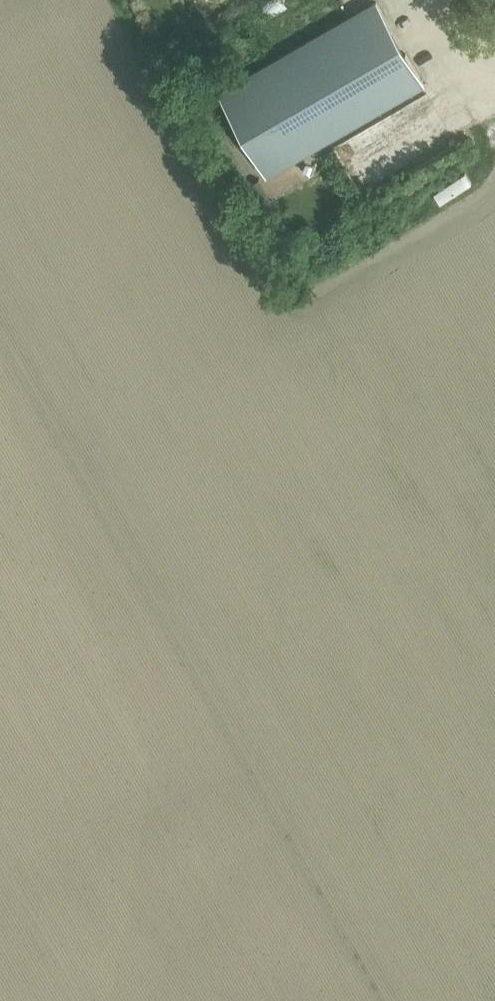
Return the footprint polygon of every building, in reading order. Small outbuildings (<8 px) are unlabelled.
[(219,93),(267,176),(423,85),(375,2),(219,93)]
